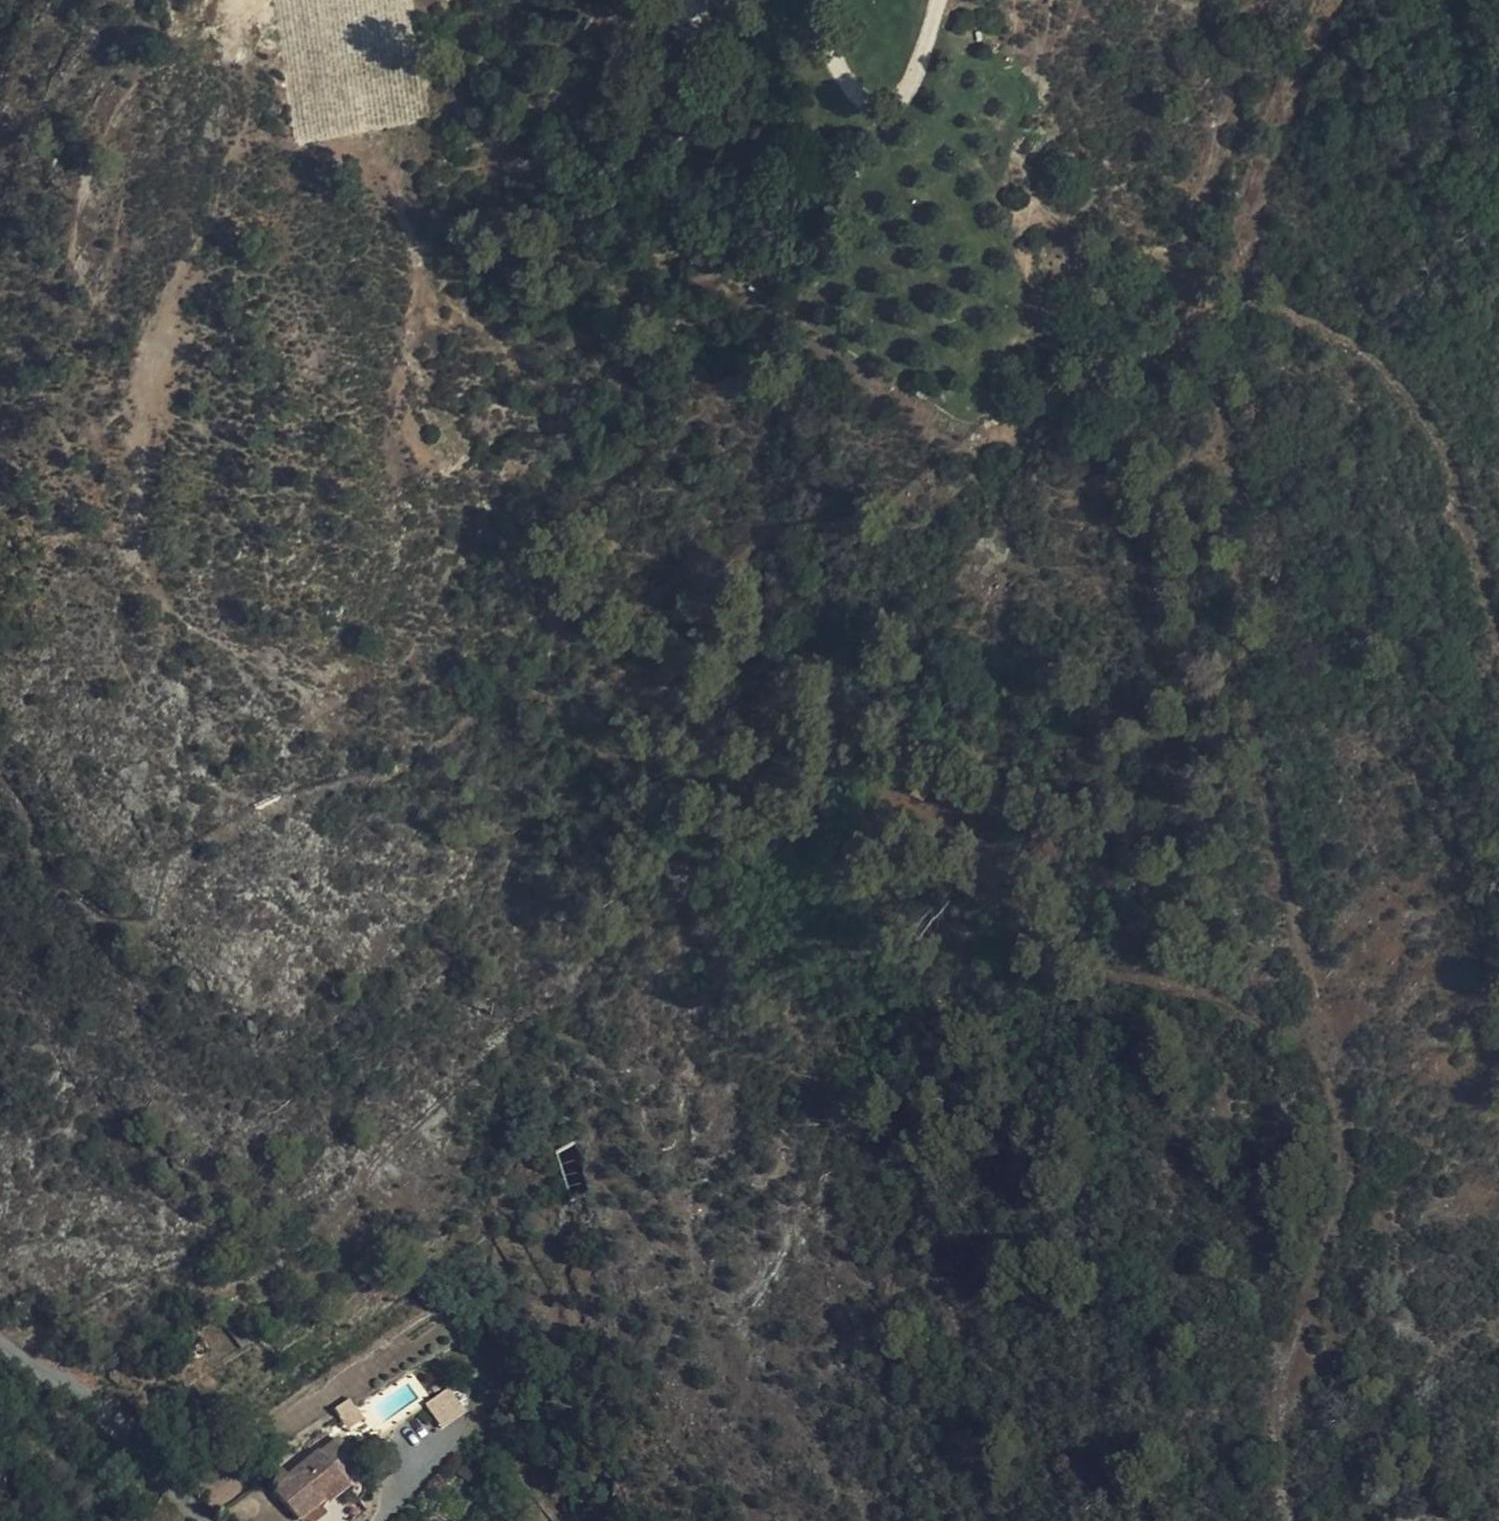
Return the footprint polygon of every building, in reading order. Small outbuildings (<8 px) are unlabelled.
[(442,1429),(468,1410),(450,1386),(424,1404),(442,1429)] [(360,1422),(342,1436),(363,1465),(341,1481),(345,1485),(347,1489),(369,1473),(382,1451),(360,1422)] [(293,1473),(317,1505),(345,1485),(341,1481),(363,1465),(342,1436),(318,1454),(321,1458),(317,1461),(314,1457),(309,1460),(303,1451),(288,1462),(295,1471),(293,1473)]
